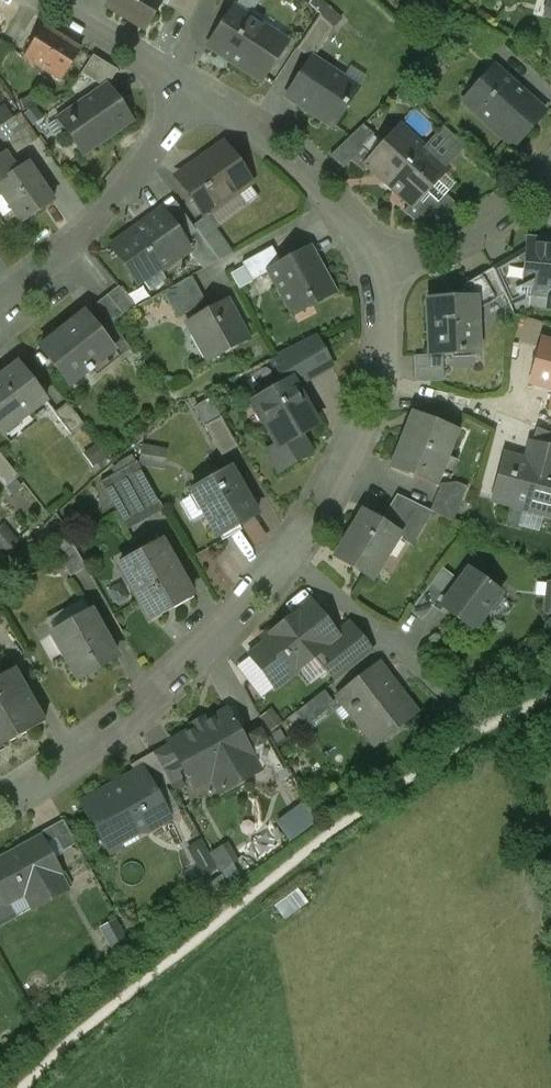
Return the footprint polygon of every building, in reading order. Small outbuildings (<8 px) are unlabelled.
[(108,7),(143,28),(159,0),(112,0),(108,7)] [(281,41),(233,9),(208,46),(235,64),(235,62),(255,75),(254,76),(256,78),(281,41)] [(319,15),(300,44),(316,55),(333,29),(319,15)] [(504,41),(472,21),(455,39),(491,71),(493,68),(495,67),(487,60),(504,41)] [(43,28),(23,58),(60,82),(80,51),(43,28)] [(8,48),(0,43),(0,60),(8,48)] [(117,71),(92,56),(80,74),(98,85),(105,81),(109,83),(117,71)] [(357,89),(310,59),(285,96),(330,126),(342,109),(343,110),(357,89)] [(539,109),(493,68),(491,71),(463,102),(509,143),(539,109)] [(106,86),(57,120),(82,155),(130,121),(106,86)] [(0,127),(0,139),(12,157),(37,140),(20,114),(0,127)] [(361,127),(330,156),(343,169),(350,161),(363,147),(371,138),(361,127)] [(374,156),(366,165),(367,167),(389,186),(422,148),(399,128),(374,156)] [(223,146),(177,178),(193,201),(192,204),(199,214),(202,214),(205,218),(234,197),(232,194),(249,182),(223,146)] [(363,147),(350,161),(362,172),(367,167),(366,165),(374,156),(363,147)] [(422,148),(389,186),(410,205),(411,207),(415,203),(445,169),(422,148)] [(0,158),(0,183),(16,172),(5,155),(0,158)] [(0,183),(0,195),(20,224),(53,201),(28,164),(16,172),(0,183)] [(440,192),(429,196),(420,207),(430,216),(436,221),(450,215),(450,214),(461,210),(440,192)] [(415,203),(411,207),(410,205),(403,212),(416,223),(430,216),(420,207),(415,203)] [(161,211),(132,231),(134,233),(118,245),(116,243),(115,244),(143,283),(144,282),(143,280),(170,261),(171,263),(188,251),(189,250),(182,240),(161,211)] [(219,262),(196,230),(182,240),(189,250),(188,251),(202,271),(219,262)] [(534,243),(533,246),(529,290),(529,295),(550,298),(550,294),(550,245),(534,243)] [(533,246),(492,270),(504,295),(504,296),(519,289),(529,290),(533,246)] [(271,247),(241,264),(252,282),(269,273),(268,271),(281,264),(271,247)] [(281,264),(268,271),(269,273),(290,310),(309,300),(312,305),(334,293),(309,249),(281,264)] [(492,269),(456,289),(456,298),(475,298),(475,311),(504,295),(492,270),(492,269)] [(205,302),(191,277),(162,293),(177,318),(205,302)] [(135,308),(118,287),(106,296),(123,317),(135,308)] [(123,317),(106,296),(94,306),(105,320),(106,319),(112,326),(123,317)] [(456,298),(427,300),(429,355),(442,355),(477,354),(475,311),(475,298),(456,298)] [(226,301),(187,323),(209,362),(247,340),(226,301)] [(83,313),(39,348),(69,386),(112,352),(113,351),(95,328),(83,313)] [(112,326),(106,319),(105,320),(95,328),(113,351),(112,352),(118,359),(130,349),(112,326)] [(314,338),(300,345),(316,374),(330,366),(314,338)] [(541,341),(530,383),(550,389),(550,344),(541,341)] [(300,345),(285,353),(301,383),(316,374),(300,345)] [(429,355),(414,356),(415,383),(443,382),(442,355),(429,355)] [(1,379),(0,378),(0,434),(1,434),(45,400),(18,364),(17,365),(18,367),(1,379)] [(291,382),(253,403),(277,446),(267,451),(278,472),(309,455),(298,435),(315,425),(291,382)] [(67,404),(54,414),(70,436),(84,425),(67,404)] [(529,409),(525,424),(536,428),(550,434),(550,416),(529,409)] [(456,430),(413,414),(391,469),(434,486),(456,430)] [(238,448),(220,417),(204,426),(221,457),(238,448)] [(536,428),(530,444),(550,450),(550,434),(536,428)] [(530,444),(525,462),(504,457),(492,501),(549,515),(550,506),(550,450),(530,444)] [(167,464),(168,445),(142,445),(142,464),(167,464)] [(4,489),(18,478),(0,455),(0,483),(4,489)] [(136,463),(100,483),(101,484),(106,481),(129,522),(158,505),(162,511),(163,510),(136,463)] [(229,468),(191,490),(217,536),(236,525),(237,527),(256,516),(229,468)] [(453,492),(440,487),(429,511),(431,512),(452,522),(467,487),(456,483),(453,492)] [(429,511),(396,495),(379,524),(398,536),(397,537),(411,546),(431,512),(429,511)] [(379,524),(362,514),(343,544),(345,545),(337,558),(371,579),(386,554),(397,537),(398,536),(379,524)] [(68,538),(52,547),(69,578),(86,569),(68,538)] [(161,542),(119,566),(149,620),(173,606),(172,604),(188,595),(189,597),(191,596),(161,542)] [(497,592),(467,571),(441,606),(473,630),(488,609),(486,607),(497,592)] [(430,584),(411,610),(424,619),(443,593),(430,584)] [(311,603),(297,614),(297,613),(269,635),(273,639),(250,657),(274,688),(313,657),(337,639),(338,638),(311,603)] [(106,640),(90,613),(53,634),(65,655),(64,656),(77,679),(114,658),(105,641),(106,640)] [(337,639),(313,657),(326,673),(349,654),(337,639)] [(377,666),(338,696),(375,744),(414,714),(377,666)] [(0,677),(0,745),(4,743),(5,745),(45,723),(14,669),(0,677)] [(323,691),(295,713),(306,726),(334,705),(323,691)] [(225,713),(205,724),(203,719),(189,726),(192,731),(171,743),(170,741),(168,742),(170,745),(183,769),(191,782),(209,772),(217,785),(231,777),(243,780),(259,772),(257,770),(258,767),(241,737),(233,723),(234,721),(232,720),(232,719),(231,718),(226,710),(224,711),(225,713)] [(278,753),(262,725),(241,737),(257,766),(278,753)] [(170,745),(153,755),(169,784),(181,778),(178,773),(183,769),(170,745)] [(153,755),(152,753),(130,766),(135,774),(141,771),(154,793),(169,784),(153,755)] [(135,774),(85,803),(112,851),(114,850),(109,842),(145,822),(149,830),(168,819),(154,793),(141,771),(135,774)] [(307,802),(277,819),(288,839),(318,822),(307,802)] [(63,821),(49,829),(62,852),(75,844),(63,821)] [(230,883),(249,870),(228,840),(210,853),(230,883)] [(0,861),(0,890),(7,902),(8,902),(24,893),(33,908),(65,890),(57,875),(59,874),(41,841),(18,854),(17,852),(0,861)] [(285,918),(308,901),(299,888),(276,905),(285,918)] [(10,906),(8,902),(7,902),(0,890),(0,912),(10,906)] [(101,927),(114,950),(130,941),(118,917),(101,927)]
